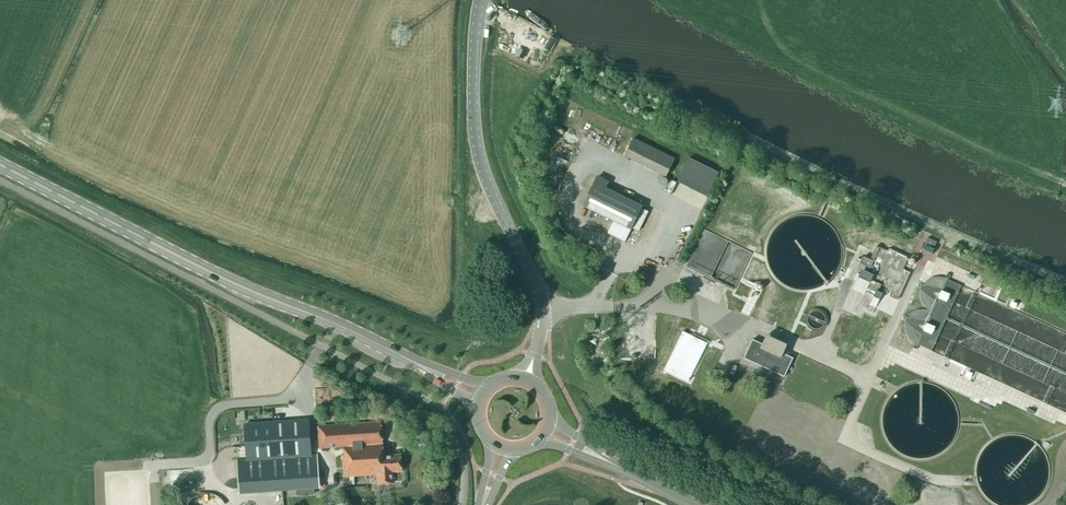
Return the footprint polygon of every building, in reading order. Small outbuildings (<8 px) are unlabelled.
[(564,26),(529,8),(525,7),(521,9),(521,14),(525,16),(560,34),(564,26)] [(504,48),(514,30),(507,27),(498,44),(504,48)] [(674,158),(633,137),(625,155),(666,176),(674,158)] [(707,196),(719,173),(689,158),(677,181),(707,196)] [(583,206),(607,217),(631,229),(642,207),(605,189),(608,182),(597,177),(583,206)] [(703,272),(735,288),(753,253),(723,238),(721,242),(731,247),(729,251),(727,250),(716,273),(710,270),(713,262),(709,260),(703,272)] [(937,242),(928,238),(925,243),(934,247),(937,242)] [(888,252),(876,246),(870,260),(863,257),(860,264),(870,269),(868,273),(861,270),(858,278),(870,283),(866,292),(874,296),(873,297),(880,300),(885,287),(892,291),(889,297),(898,301),(910,273),(903,269),(908,257),(889,249),(888,252)] [(784,377),(793,358),(783,354),(787,345),(767,335),(763,344),(752,340),(744,358),(784,377)] [(814,361),(811,370),(820,373),(824,365),(814,361)] [(835,370),(831,379),(841,382),(844,374),(835,370)] [(247,459),(237,460),(239,493),(318,487),(317,468),(316,455),(310,455),(308,421),(245,425),(247,459)] [(381,422),(321,426),(323,449),(342,447),(344,477),(376,475),(377,485),(395,484),(394,472),(402,471),(400,455),(384,456),(381,422)]
